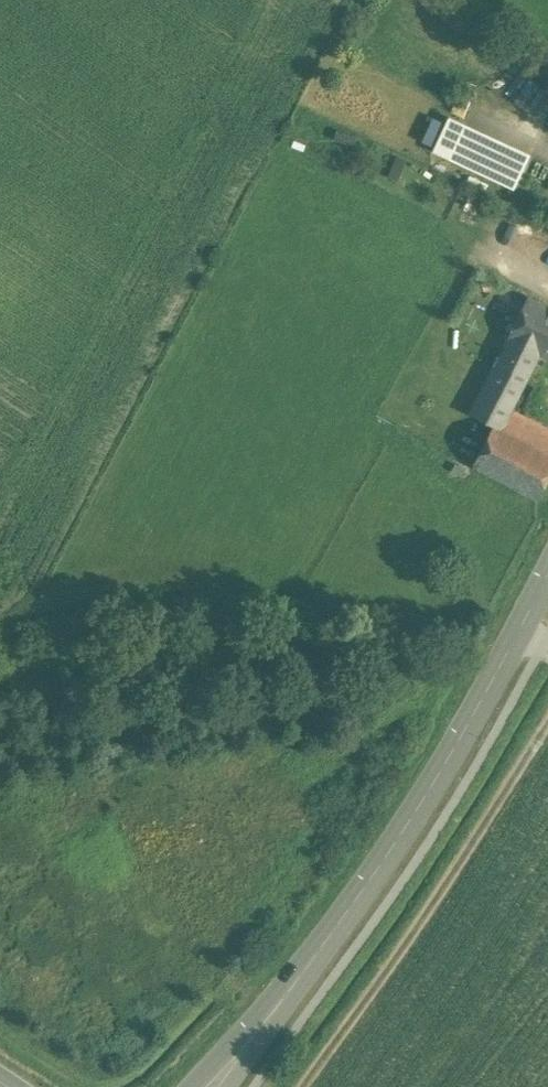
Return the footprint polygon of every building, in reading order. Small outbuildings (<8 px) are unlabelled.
[(434,149),(517,185),(533,149),(450,113),(434,149)] [(514,324),(528,296),(474,271),(459,299),(514,324)] [(528,296),(514,324),(506,338),(539,354),(547,358),(547,305),(528,296)] [(493,363),(503,344),(489,337),(480,357),(493,363)] [(539,354),(506,338),(503,344),(493,363),(469,412),(493,424),(501,427),(511,407),(539,354)] [(511,407),(501,427),(547,452),(547,427),(511,407)] [(547,477),(547,452),(501,427),(493,424),(472,464),(537,499),(547,477)]
